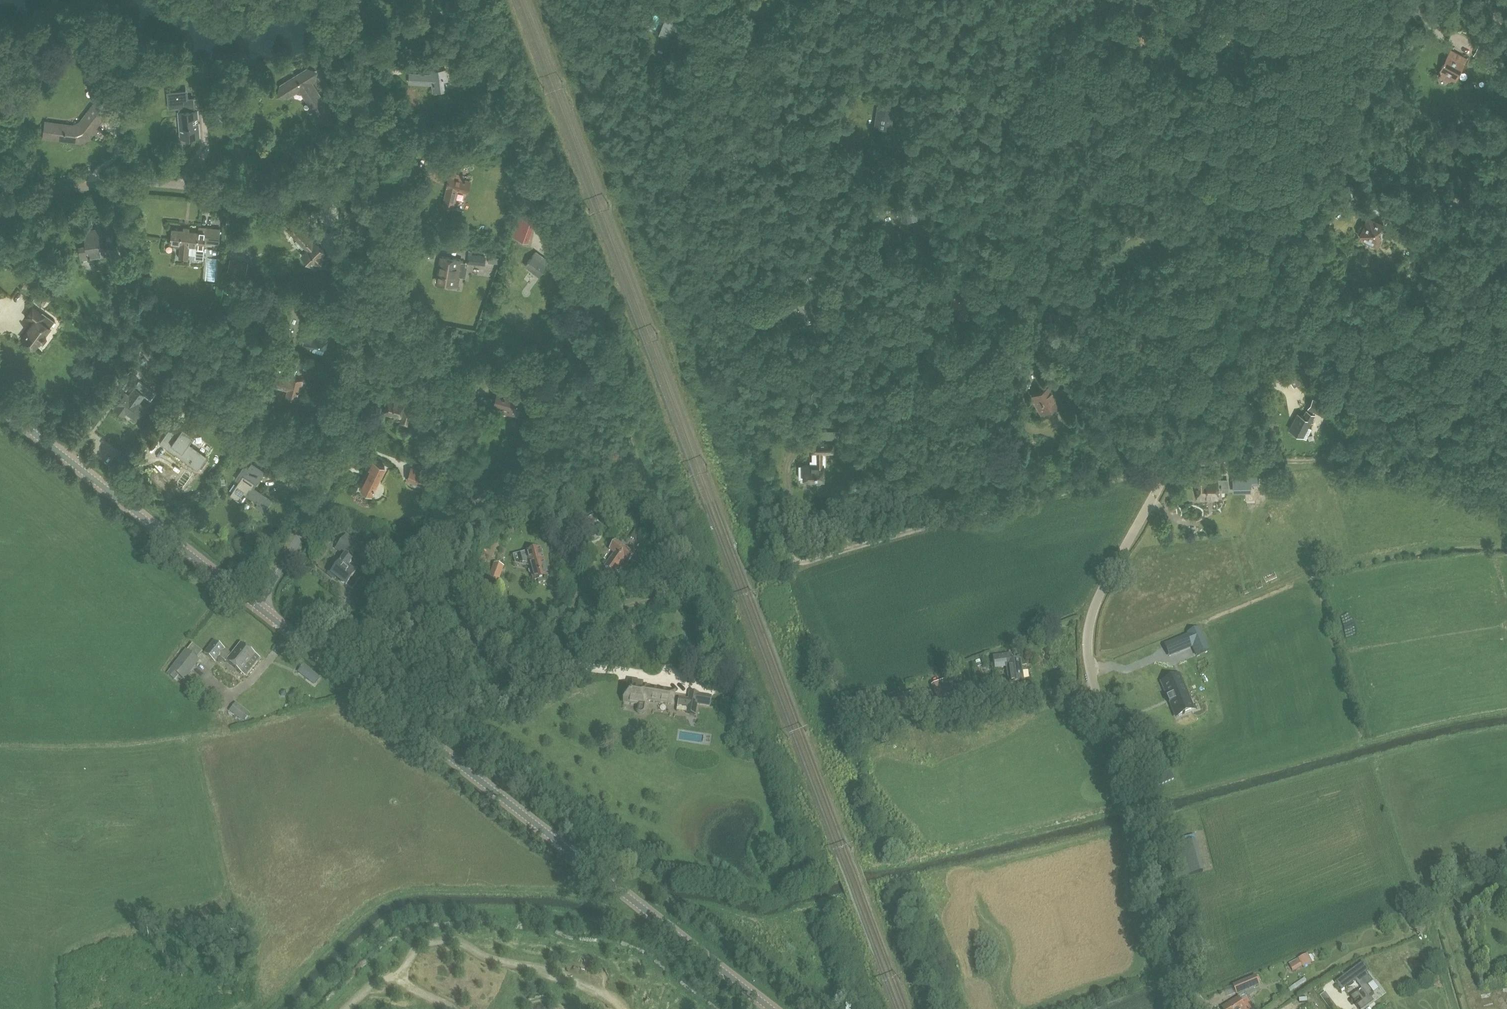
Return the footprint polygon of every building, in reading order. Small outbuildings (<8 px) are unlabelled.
[(658,34),(669,39),(673,28),(681,32),(684,26),(687,27),(690,21),(668,12),(666,17),(658,34)] [(1438,75),(1450,81),(1452,77),(1456,80),(1467,58),(1451,49),(1438,75)] [(442,55),(443,63),(460,61),(460,53),(442,55)] [(318,119),(328,121),(331,111),(330,111),(330,110),(325,109),(326,103),(321,102),(322,97),(312,82),(315,80),(317,70),(307,68),(281,84),(278,94),(288,97),(297,91),(297,90),(303,92),(303,94),(318,119)] [(432,84),(433,92),(444,90),(443,80),(447,80),(445,69),(430,71),(431,74),(409,73),(409,83),(432,84)] [(179,111),(181,138),(200,136),(198,122),(194,123),(193,117),(198,117),(198,114),(206,113),(208,97),(194,98),(194,97),(189,97),(188,89),(167,91),(169,108),(179,108),(179,111)] [(43,137),(79,142),(79,140),(86,137),(88,138),(105,115),(115,102),(97,99),(92,105),(77,125),(45,121),(43,137)] [(874,127),(891,130),(895,107),(877,104),(874,127)] [(205,117),(199,118),(201,132),(208,131),(205,117)] [(469,147),(466,141),(454,147),(457,154),(469,147)] [(190,153),(209,151),(209,144),(190,145),(190,153)] [(487,159),(490,162),(497,160),(498,155),(495,152),(487,155),(487,159)] [(442,206),(452,208),(457,189),(467,191),(469,180),(464,179),(465,178),(463,177),(464,175),(449,172),(446,186),(447,186),(442,206)] [(901,211),(903,222),(917,219),(914,203),(908,204),(909,208),(902,209),(901,211)] [(1403,220),(1412,224),(1413,222),(1416,224),(1419,217),(1406,212),(1403,220)] [(1366,242),(1378,247),(1381,241),(1378,240),(1385,224),(1368,217),(1364,226),(1362,224),(1358,232),(1361,233),(1360,236),(1367,239),(1366,242)] [(527,241),(532,226),(522,222),(516,237),(527,241)] [(313,263),(318,268),(328,258),(323,253),(324,251),(315,242),(314,244),(293,223),(287,229),(308,250),(302,256),(311,265),(313,263)] [(179,258),(188,259),(190,244),(197,245),(196,250),(198,250),(197,255),(204,255),(204,251),(205,242),(219,243),(220,228),(198,226),(198,231),(190,230),(190,228),(183,228),(183,229),(172,228),(170,244),(181,245),(179,258)] [(79,245),(81,258),(115,254),(113,234),(102,236),(101,228),(84,230),(86,244),(79,245)] [(214,256),(229,256),(230,241),(222,241),(221,245),(215,245),(214,256)] [(525,265),(539,275),(547,265),(549,261),(543,257),(535,251),(525,265)] [(466,263),(485,266),(486,255),(468,253),(466,263)] [(437,283),(456,286),(461,258),(442,254),(439,274),(437,275),(436,279),(438,280),(437,283)] [(116,260),(119,283),(130,281),(127,258),(116,260)] [(228,271),(246,275),(249,262),(230,258),(228,271)] [(140,279),(138,266),(131,267),(133,280),(140,279)] [(531,307),(540,309),(546,285),(538,282),(531,307)] [(293,301),(301,303),(302,298),(310,299),(312,292),(297,288),(293,301)] [(34,300),(43,306),(49,298),(41,291),(34,300)] [(32,345),(35,348),(41,340),(44,341),(47,337),(45,334),(51,327),(50,327),(55,321),(43,311),(41,313),(33,307),(27,316),(34,321),(26,332),(27,332),(23,338),(26,341),(31,346),(32,345)] [(315,344),(324,347),(328,335),(320,332),(322,324),(312,321),(312,323),(306,321),(302,332),(307,334),(304,344),(314,347),(315,344)] [(241,352),(252,355),(255,342),(244,339),(244,341),(238,339),(236,348),(241,350),(241,352)] [(286,396),(295,398),(297,390),(300,391),(303,379),(292,376),(292,373),(295,373),(296,368),(294,368),(294,364),(296,365),(298,357),(287,354),(285,362),(287,362),(284,373),(275,371),(272,385),(288,389),(286,396)] [(452,364),(457,369),(463,363),(457,358),(452,364)] [(476,378),(485,381),(489,365),(481,362),(476,378)] [(1293,378),(1297,385),(1306,380),(1298,365),(1286,372),(1290,380),(1293,378)] [(131,369),(119,385),(126,389),(137,374),(131,369)] [(1014,381),(1019,391),(1026,387),(1021,378),(1014,381)] [(1031,395),(1041,413),(1062,401),(1051,383),(1031,395)] [(492,408),(517,415),(523,393),(498,386),(492,408)] [(126,411),(136,418),(145,407),(137,401),(143,393),(135,387),(129,395),(125,392),(117,403),(118,404),(115,407),(123,414),(126,411)] [(390,413),(399,416),(403,401),(388,396),(387,399),(385,400),(383,405),(384,407),(384,409),(391,411),(390,413)] [(423,405),(440,411),(443,402),(426,396),(423,405)] [(1314,414),(1311,412),(1313,408),(1323,412),(1327,404),(1312,397),(1306,410),(1303,416),(1298,413),(1290,429),(1307,438),(1311,428),(1308,426),(1314,414)] [(401,428),(411,427),(410,417),(400,418),(401,428)] [(185,428),(168,449),(198,471),(208,458),(189,444),(196,436),(185,428)] [(809,480),(823,480),(823,465),(825,465),(825,452),(833,452),(833,443),(837,443),(837,434),(812,434),(812,465),(799,465),(799,477),(807,477),(807,478),(807,479),(808,479),(808,480),(809,480)] [(254,459),(266,466),(270,460),(258,453),(254,459)] [(359,488),(369,493),(383,466),(372,460),(368,468),(368,469),(359,488)] [(256,506),(264,511),(272,499),(255,487),(265,471),(252,462),(248,467),(246,466),(243,467),(235,479),(239,481),(230,493),(241,500),(245,494),(258,502),(256,506)] [(406,480),(421,485),(426,471),(411,466),(406,480)] [(1197,476),(1197,499),(1218,499),(1218,484),(1218,479),(1218,477),(1207,477),(1207,472),(1200,472),(1200,476),(1197,476)] [(1232,475),(1233,492),(1252,492),(1251,481),(1259,480),(1259,474),(1232,475)] [(1218,479),(1218,484),(1222,484),(1222,489),(1229,489),(1229,482),(1226,479),(1218,479)] [(586,528),(592,537),(598,533),(594,527),(599,524),(593,514),(578,524),(583,531),(586,528)] [(630,537),(638,542),(643,534),(635,529),(630,537)] [(336,548),(344,555),(355,541),(347,534),(336,548)] [(605,566),(614,573),(624,559),(628,562),(634,553),(615,540),(610,548),(615,552),(605,566)] [(538,579),(539,583),(545,581),(544,578),(548,576),(540,549),(518,555),(520,561),(528,562),(530,569),(528,570),(529,573),(531,574),(533,581),(538,579)] [(336,577),(350,587),(358,576),(355,574),(356,572),(346,565),(351,559),(345,555),(334,570),(332,569),(329,574),(335,578),(336,577)] [(489,579),(499,582),(504,567),(494,563),(489,579)] [(503,570),(499,584),(507,586),(511,573),(503,570)] [(1199,628),(1194,630),(1187,633),(1188,635),(1184,636),(1175,640),(1179,649),(1190,644),(1192,644),(1193,645),(1197,655),(1208,650),(1199,628)] [(220,655),(242,673),(256,655),(241,643),(232,654),(225,649),(214,641),(205,653),(215,661),(220,655)] [(1190,645),(1183,648),(1188,659),(1195,656),(1190,645)] [(170,669),(185,680),(200,660),(186,649),(170,669)] [(1007,667),(1009,683),(1024,681),(1020,658),(1013,659),(1012,654),(993,657),(994,668),(1007,667)] [(298,671),(308,679),(313,672),(303,665),(298,671)] [(1162,681),(1168,697),(1166,698),(1168,697),(1171,702),(1171,703),(1168,703),(1169,704),(1171,703),(1177,717),(1191,711),(1186,700),(1188,699),(1178,674),(1162,681)] [(933,682),(937,694),(946,690),(942,678),(933,682)] [(640,711),(641,712),(643,711),(644,703),(646,704),(646,700),(673,704),(675,691),(643,686),(643,685),(632,683),(632,684),(627,683),(624,702),(640,704),(639,710),(640,711)] [(680,697),(678,704),(684,705),(684,703),(688,703),(687,711),(698,713),(699,703),(711,705),(712,697),(699,695),(699,692),(690,691),(689,698),(680,697)] [(871,697),(870,692),(856,694),(857,700),(868,698),(868,697),(871,697)] [(229,710),(244,722),(251,713),(236,702),(229,710)] [(852,704),(845,705),(847,715),(854,713),(852,704)] [(1151,778),(1155,787),(1174,779),(1170,769),(1151,778)] [(1181,876),(1203,869),(1194,838),(1172,845),(1181,876)] [(1203,852),(1206,875),(1215,874),(1212,851),(1203,852)] [(1313,957),(1304,961),(1309,971),(1318,967),(1313,957)] [(1289,963),(1293,972),(1303,966),(1298,958),(1289,963)] [(1356,981),(1362,989),(1351,997),(1355,1002),(1355,1001),(1360,997),(1362,1001),(1356,1006),(1357,1006),(1360,1008),(1364,1008),(1374,1001),(1370,996),(1374,993),(1368,985),(1373,981),(1367,973),(1369,971),(1363,962),(1336,982),(1342,991),(1356,981)] [(1233,985),(1237,995),(1261,985),(1256,975),(1233,985)] [(1308,1001),(1314,1008),(1329,1008),(1317,993),(1308,1001)] [(1330,1008),(1332,1008),(1336,1006),(1326,993),(1321,996),(1330,1008)] [(1246,994),(1223,1008),(1256,1008),(1246,994)]
